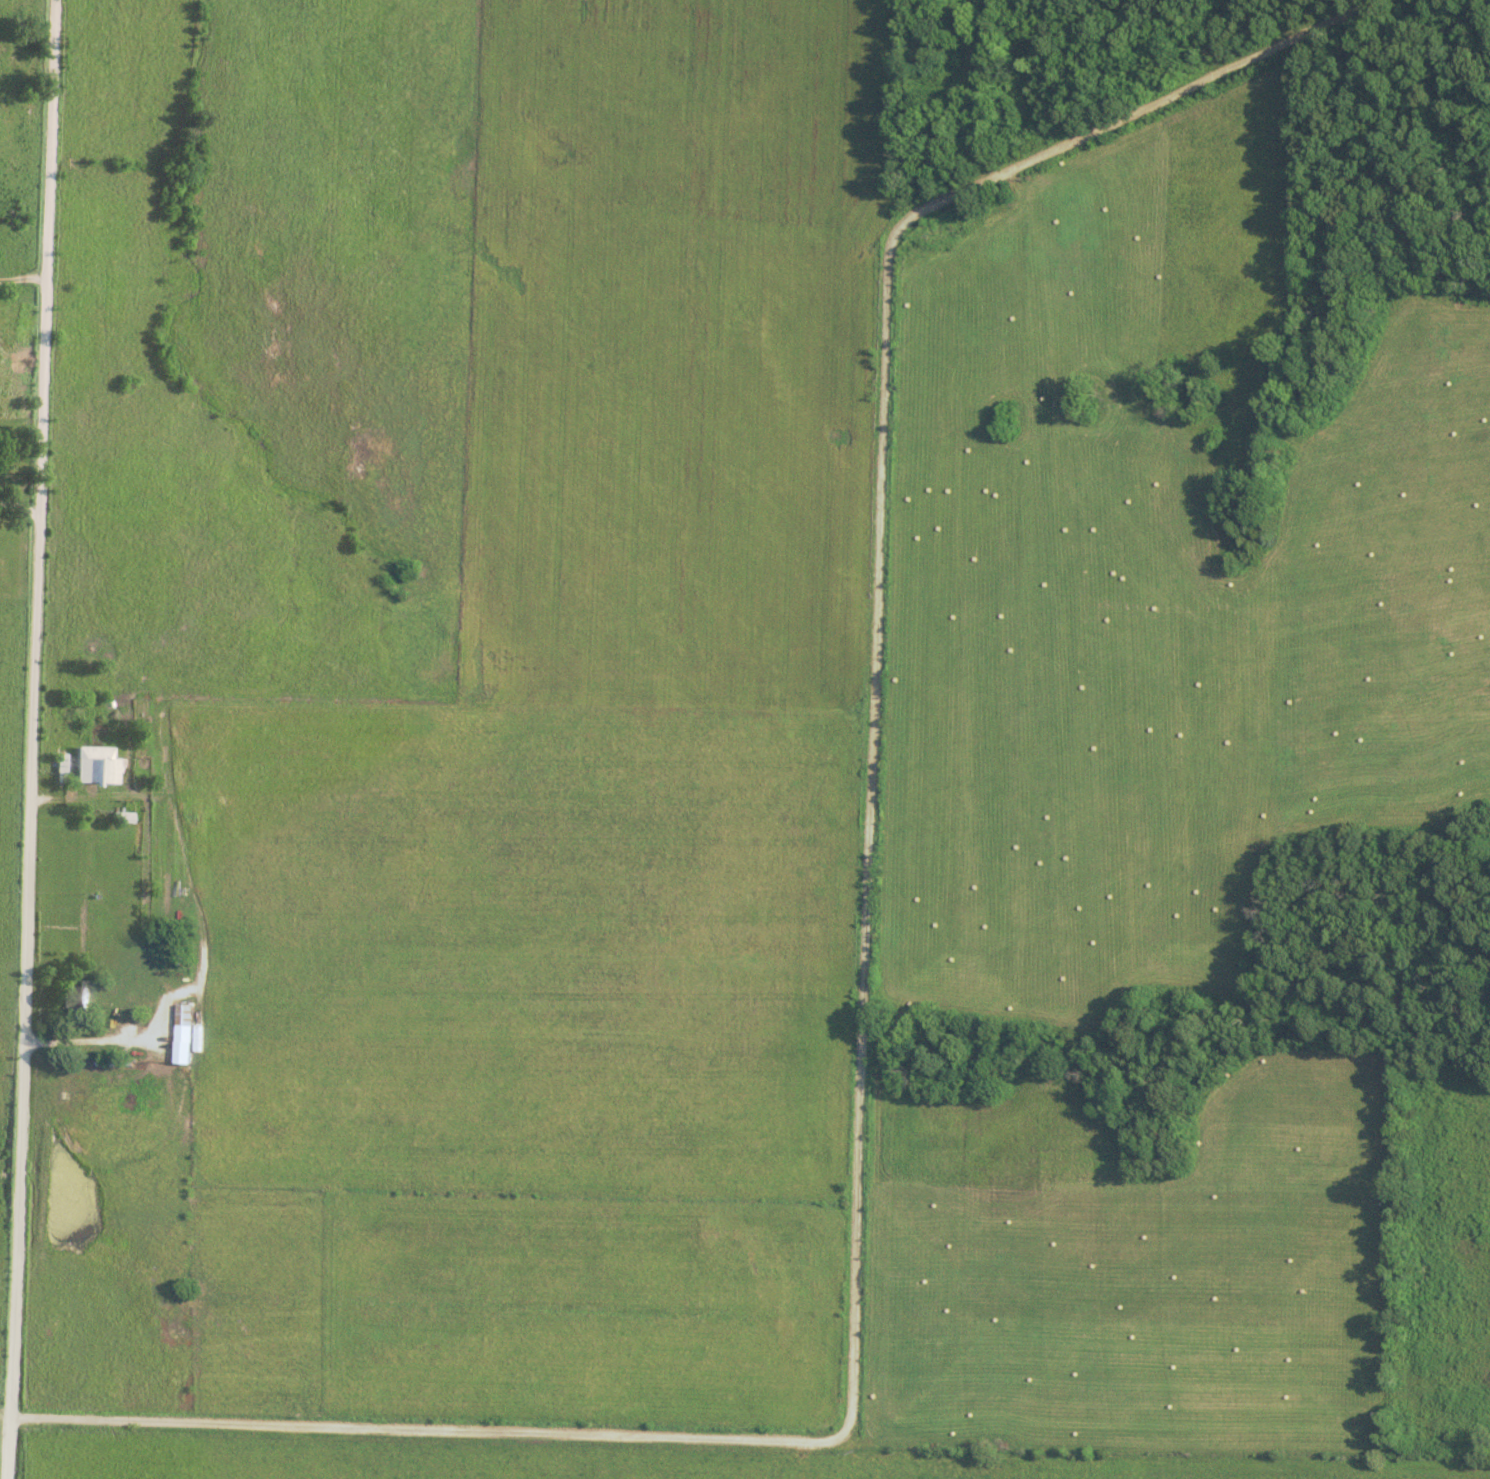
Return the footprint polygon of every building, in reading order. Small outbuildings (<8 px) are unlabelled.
[(122,784),(123,758),(115,757),(116,746),(79,745),(79,783),(122,784)] [(98,1016),(98,980),(70,981),(71,1017),(98,1016)] [(194,1002),(180,1002),(180,1063),(194,1063),(194,1002)]
